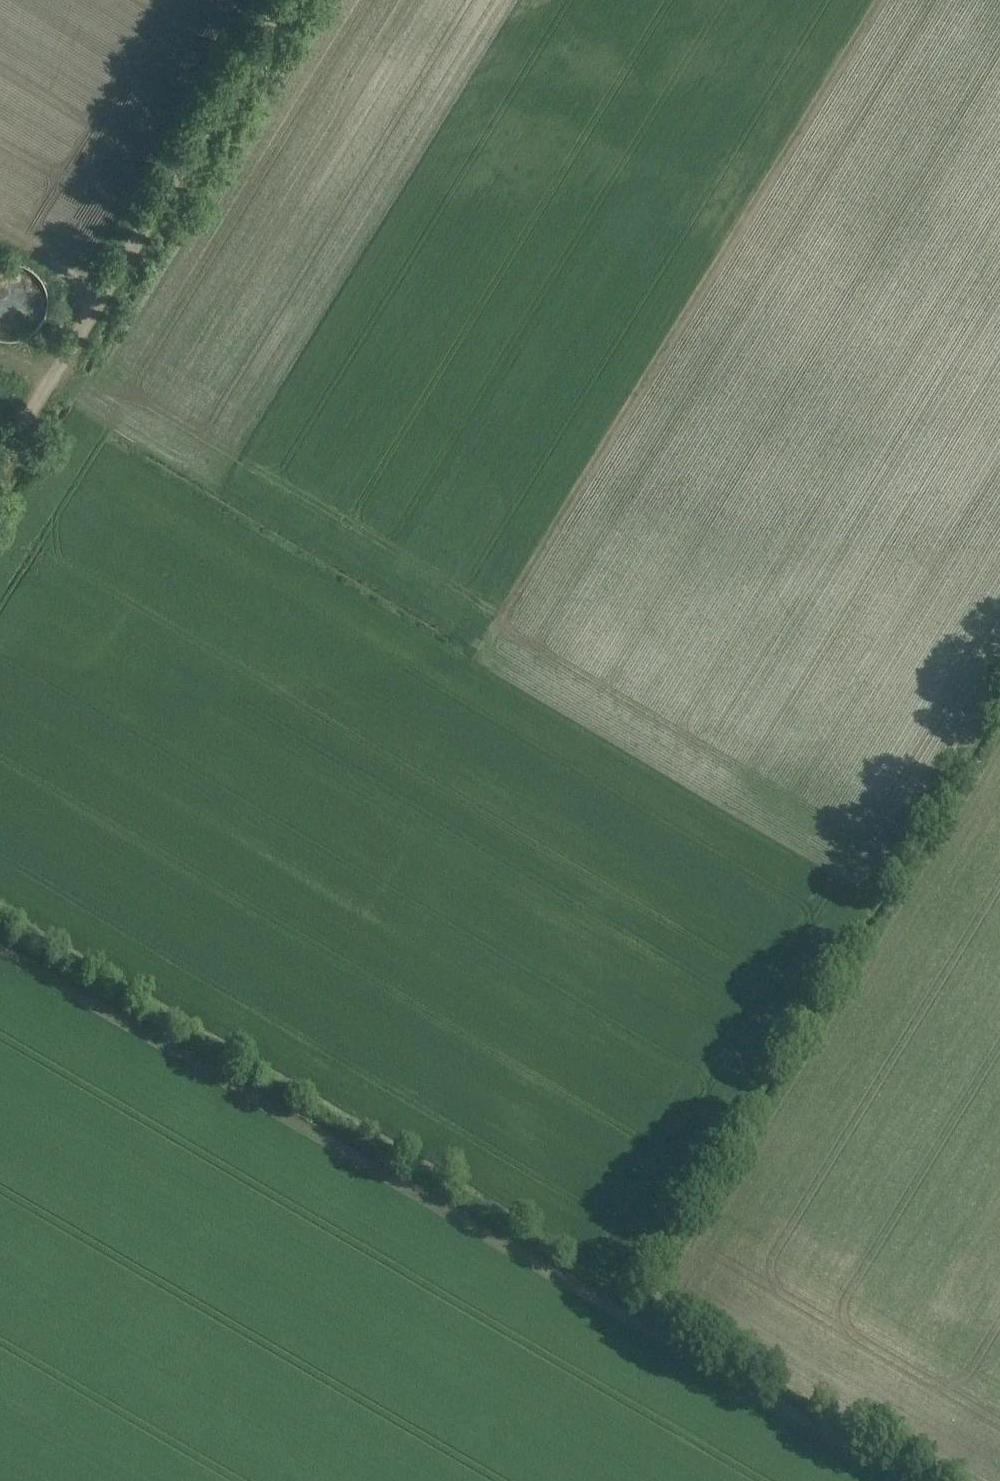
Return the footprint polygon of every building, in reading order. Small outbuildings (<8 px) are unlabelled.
[(43,281),(32,270),(17,263),(1,264),(0,264),(0,338),(10,340),(26,336),(39,327),(47,313),(48,297),(43,281)]
